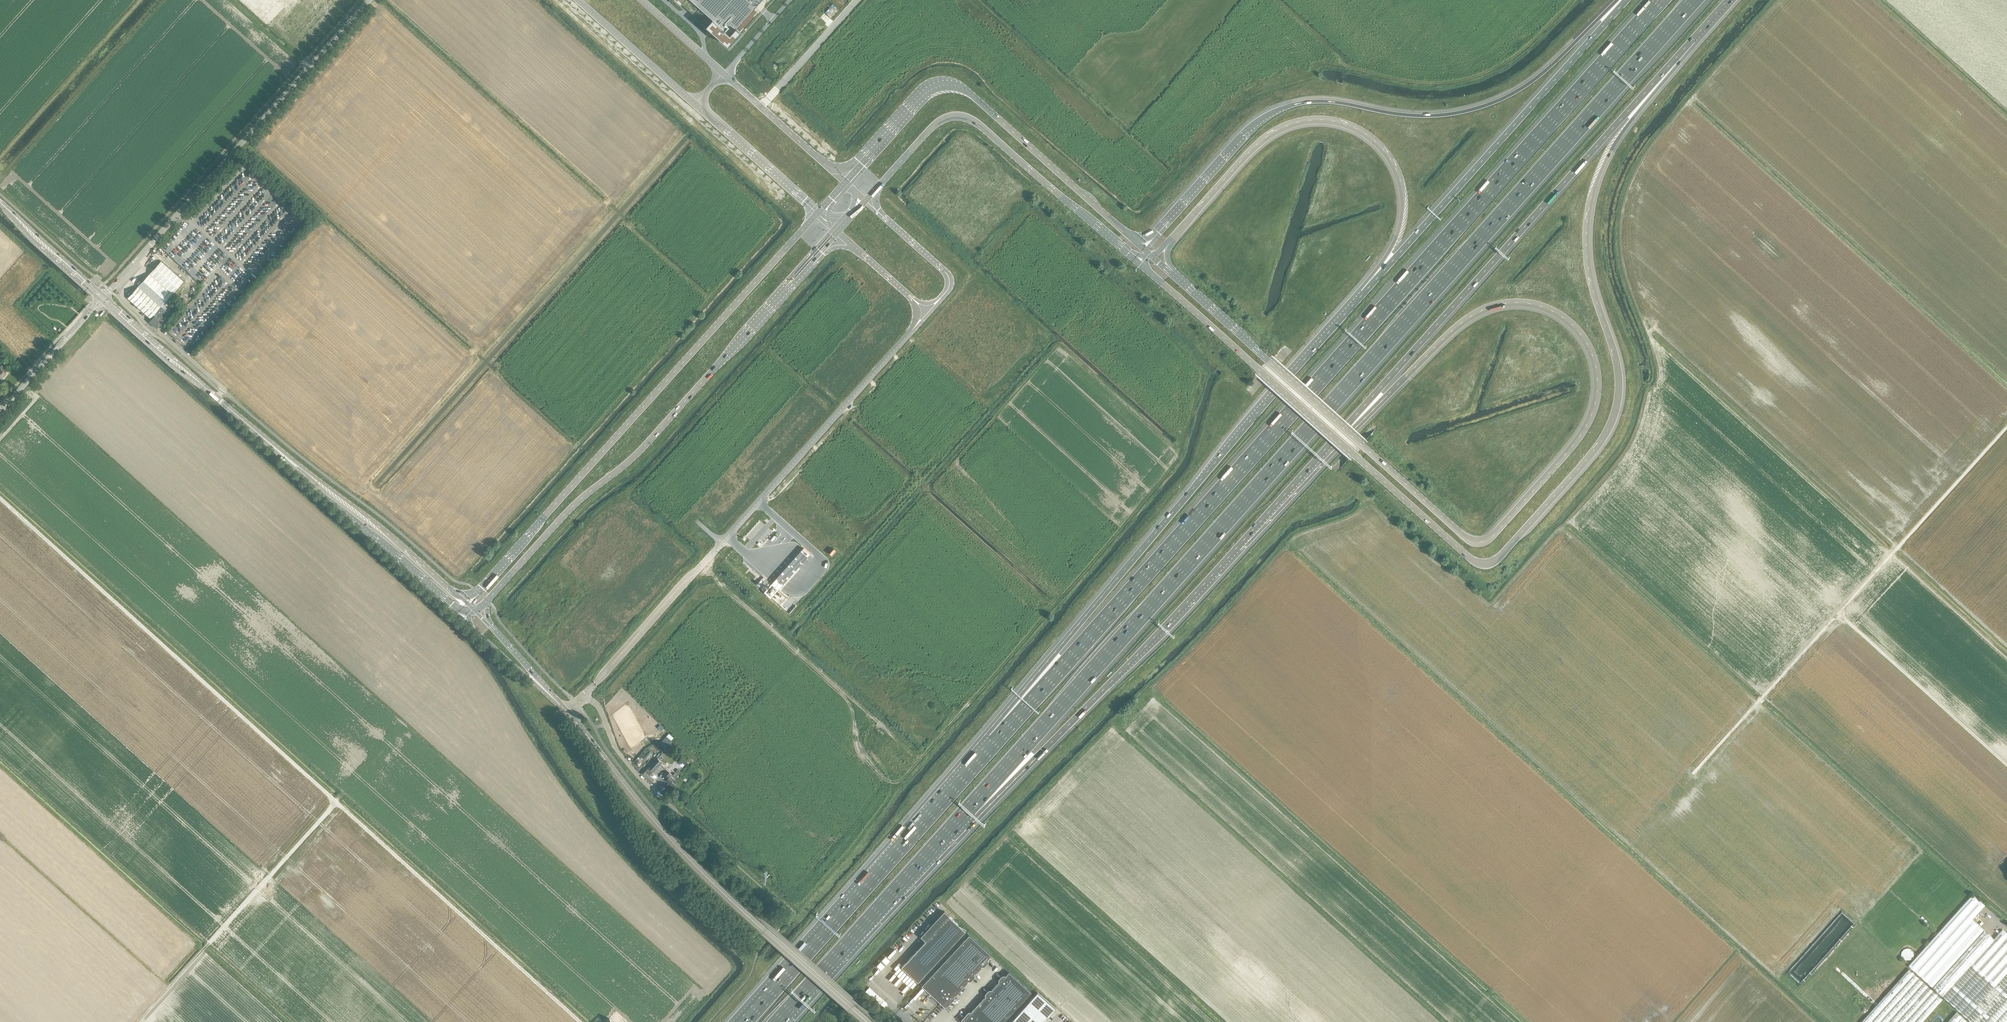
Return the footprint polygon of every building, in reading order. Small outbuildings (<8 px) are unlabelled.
[(711,30),(712,30),(713,31),(716,33),(715,34),(729,46),(742,31),(759,11),(755,7),(762,0),(677,0),(711,30)] [(183,280),(161,260),(149,274),(128,298),(150,318),(166,300),(172,294),(183,280)] [(150,318),(152,319),(150,321),(157,328),(169,314),(161,306),(150,318)] [(811,554),(804,548),(765,592),(772,598),(811,554)] [(812,591),(823,579),(820,577),(813,585),(812,584),(808,587),(812,591)] [(666,737),(660,744),(665,749),(671,741),(666,737)] [(657,757),(648,766),(654,771),(662,762),(659,758),(664,753),(662,752),(657,757)] [(680,758),(676,762),(682,767),(686,763),(684,761),(683,762),(680,758)] [(643,774),(651,782),(654,780),(649,776),(652,773),(647,769),(643,774)] [(666,780),(670,784),(682,770),(681,772),(678,769),(672,775),(674,776),(673,777),(671,775),(672,774),(670,772),(666,776),(669,778),(666,780)] [(682,770),(670,784),(674,787),(679,782),(677,781),(679,779),(681,777),(682,777),(685,773),(682,770)] [(685,784),(690,779),(686,775),(681,781),(685,784)] [(1938,932),(1909,965),(1972,1021),(2006,1021),(2006,933),(2002,929),(1994,938),(1972,919),(1985,904),(1973,894),(1938,932)] [(918,982),(965,931),(944,912),(921,937),(926,941),(902,967),(918,982)] [(955,995),(965,984),(968,981),(971,980),(975,976),(975,973),(981,966),(985,966),(989,962),(988,958),(992,955),(969,934),(922,986),(944,1006),(948,1006),(955,998),(955,995)] [(880,971),(891,959),(886,955),(875,967),(880,971)] [(1942,998),(1909,969),(1861,1021),(1921,1021),(1942,998)] [(1009,971),(1006,975),(1002,975),(999,979),(999,982),(992,989),(989,989),(985,993),(985,997),(972,1011),(969,1011),(962,1019),(962,1021),(1003,1021),(1031,992),(1009,971)] [(870,986),(866,991),(873,997),(877,993),(870,986)] [(1025,1006),(1042,1021),(1044,1021),(1056,1008),(1038,992),(1025,1006)] [(1025,1006),(1015,1017),(1021,1021),(1042,1021),(1025,1006)] [(1947,1021),(1969,1021),(1957,1011),(1947,1021)]
